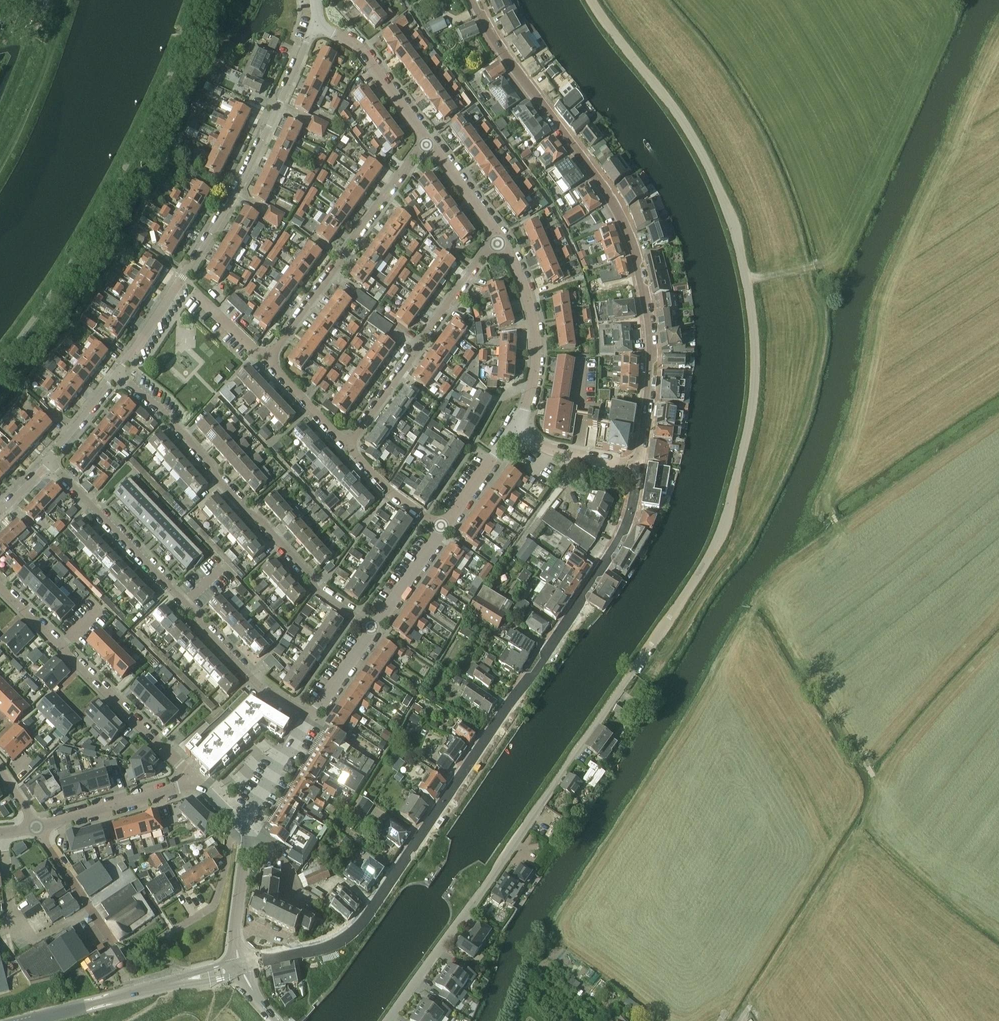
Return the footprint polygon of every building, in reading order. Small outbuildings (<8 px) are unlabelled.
[(374,4),(371,0),(362,0),(355,6),(362,14),(374,4)] [(496,15),(502,13),(505,20),(513,15),(513,16),(518,13),(514,7),(513,7),(509,9),(507,4),(505,0),(489,0),(496,15)] [(380,11),(374,4),(362,14),(368,22),(380,11)] [(384,15),(380,11),(368,22),(375,29),(387,18),(393,14),(389,10),(384,15)] [(500,22),(500,23),(508,36),(513,34),(514,36),(526,28),(525,26),(520,28),(513,16),(513,15),(505,20),(500,22)] [(387,47),(401,37),(398,32),(407,26),(401,17),(392,24),(395,28),(382,38),(388,46),(387,47)] [(448,28),(442,18),(428,25),(433,35),(448,28)] [(479,36),(473,24),(458,31),(464,43),(479,36)] [(537,52),(525,37),(530,34),(526,28),(514,36),(518,42),(513,45),(525,61),(537,52)] [(419,31),(413,35),(416,39),(422,35),(419,31)] [(387,47),(394,56),(408,45),(401,37),(387,47)] [(414,54),(408,45),(394,56),(395,55),(401,63),(414,54)] [(260,83),(263,77),(274,54),(257,46),(244,76),(248,78),(243,88),(260,95),(264,85),(260,83)] [(319,60),(332,66),(335,61),(341,64),(343,60),(330,53),(331,51),(324,48),(319,60)] [(414,54),(401,63),(407,71),(420,62),(414,54)] [(434,64),(440,59),(438,56),(431,60),(434,64)] [(443,63),(440,59),(434,64),(437,68),(443,63)] [(537,59),(528,65),(534,74),(543,68),(537,59)] [(332,66),(319,60),(314,69),(328,76),(332,66)] [(420,62),(407,71),(413,79),(426,70),(420,62)] [(485,90),(487,88),(490,86),(501,78),(506,74),(498,64),(485,73),(486,73),(483,76),(481,85),(485,90)] [(552,80),(559,75),(552,66),(545,72),(552,80)] [(328,76),(314,69),(309,79),(323,86),(328,76)] [(413,79),(419,87),(432,78),(426,70),(413,79)] [(446,80),(452,75),(450,72),(444,77),(446,80)] [(211,73),(207,81),(217,85),(221,77),(219,76),(211,73)] [(455,79),(452,75),(446,80),(449,84),(455,79)] [(432,78),(419,87),(425,95),(438,86),(432,78)] [(490,86),(487,88),(489,90),(489,91),(506,113),(520,102),(503,79),(503,80),(501,78),(490,86)] [(305,89),(318,95),(323,86),(309,79),(305,89)] [(462,88),(459,84),(452,88),(455,92),(462,88)] [(220,97),(223,91),(211,85),(209,92),(220,97)] [(438,86),(425,95),(431,103),(444,94),(438,86)] [(357,110),(360,107),(373,97),(366,88),(361,92),(359,90),(352,96),(357,103),(354,105),(357,110)] [(314,105),(318,95),(305,89),(300,99),(314,105)] [(569,98),(568,99),(555,109),(563,119),(580,105),(584,102),(576,92),(574,94),(573,93),(567,97),(569,98)] [(438,113),(451,103),(444,94),(431,103),(430,104),(437,114),(438,113)] [(462,97),(469,107),(473,104),(466,94),(462,97)] [(366,115),(379,106),(373,97),(360,107),(366,115)] [(309,115),(314,105),(300,99),(295,109),(309,115)] [(232,115),(232,116),(246,123),(251,113),(241,109),(243,106),(231,100),(229,105),(235,109),(232,115)] [(336,111),(339,105),(332,102),(330,108),(336,111)] [(454,107),(451,103),(438,113),(444,121),(463,107),(460,103),(454,107)] [(519,121),(533,111),(527,103),(513,113),(519,121)] [(492,111),(496,117),(504,111),(499,105),(492,111)] [(587,114),(580,105),(563,119),(571,128),(577,136),(583,131),(583,132),(590,126),(583,118),(587,114)] [(372,123),(385,114),(379,106),(366,115),(372,123)] [(197,110),(194,116),(203,121),(206,115),(201,112),(197,110)] [(341,116),(344,120),(350,115),(347,111),(341,116)] [(524,129),(538,119),(533,111),(519,121),(524,129)] [(227,113),(224,118),(221,116),(219,120),(242,132),(246,123),(232,116),(232,115),(227,113)] [(453,133),(457,139),(470,128),(474,125),(471,121),(473,120),(470,116),(469,116),(466,113),(461,117),(462,118),(452,125),(454,127),(451,130),(453,133)] [(372,123),(379,132),(391,122),(385,114),(372,123)] [(350,115),(344,120),(346,123),(353,118),(350,115)] [(597,115),(591,120),(595,126),(602,120),(597,115)] [(322,138),(323,138),(325,132),(326,131),(329,125),(314,117),(311,123),(307,131),(322,138)] [(192,118),(185,132),(193,136),(200,122),(192,118)] [(502,118),(494,124),(497,127),(501,132),(508,127),(502,118)] [(544,126),(538,119),(524,129),(530,137),(544,126)] [(222,134),(237,142),(242,132),(219,120),(217,125),(225,129),(222,134)] [(289,121),(284,131),(298,138),(303,128),(289,121)] [(385,140),(397,130),(391,122),(379,132),(384,139),(385,140)] [(484,131),(490,126),(488,122),(481,127),(484,131)] [(493,130),(490,126),(484,131),(487,134),(493,130)] [(545,126),(544,126),(530,137),(536,145),(551,134),(545,126)] [(359,127),(353,132),(355,136),(362,131),(359,127)] [(593,127),(582,136),(591,149),(592,149),(595,154),(601,149),(606,145),(593,127)] [(461,143),(463,146),(476,137),(470,128),(457,139),(461,144),(461,143)] [(374,148),(369,152),(375,156),(376,155),(377,152),(377,151),(387,143),(391,148),(393,151),(401,145),(399,142),(404,138),(397,130),(385,140),(384,139),(380,143),(374,147),(374,148)] [(279,141),(293,147),(298,138),(284,131),(279,141)] [(362,131),(355,136),(358,139),(365,134),(362,131)] [(506,131),(502,134),(506,140),(510,137),(506,131)] [(212,134),(210,139),(232,151),(237,142),(222,134),(221,138),(212,134)] [(465,149),(469,155),(482,145),(476,137),(463,146),(465,149)] [(496,147),(502,142),(500,138),(493,143),(496,147)] [(547,158),(539,163),(546,171),(553,166),(567,155),(554,138),(540,148),(547,158)] [(209,149),(214,152),(228,159),(232,151),(210,139),(208,143),(210,145),(209,149)] [(371,144),(374,147),(380,143),(377,139),(371,144)] [(293,147),(279,141),(275,150),(289,157),(293,147)] [(505,146),(502,142),(496,147),(499,150),(505,146)] [(473,160),(475,162),(488,153),(482,145),(469,155),(473,160)] [(179,146),(176,154),(181,156),(185,149),(179,146)] [(595,154),(592,156),(598,163),(607,156),(601,149),(595,154)] [(284,167),(289,157),(275,150),(270,160),(284,167)] [(528,150),(520,157),(523,160),(531,153),(528,150)] [(203,152),(201,157),(224,168),(228,159),(214,152),(212,156),(203,152)] [(480,171),(494,161),(488,153),(475,162),(481,170),(480,171)] [(333,154),(330,158),(336,162),(339,157),(333,154)] [(318,159),(324,163),(327,158),(321,155),(318,159)] [(509,164),(511,162),(515,159),(512,155),(506,159),(509,164)] [(367,165),(364,169),(376,178),(382,170),(370,161),(363,156),(360,160),(367,165)] [(224,168),(201,157),(199,162),(207,165),(205,170),(211,173),(210,175),(211,176),(216,179),(218,180),(224,168)] [(330,158),(327,163),(333,167),(336,162),(330,158)] [(619,158),(616,160),(603,170),(615,186),(631,174),(619,158)] [(321,168),(324,163),(318,159),(315,164),(321,168)] [(266,169),(279,176),(284,167),(270,160),(266,169)] [(500,169),(494,161),(480,171),(486,179),(500,169)] [(560,167),(556,170),(564,180),(576,171),(574,168),(573,166),(573,164),(572,162),(569,162),(568,161),(560,167)] [(524,171),(521,166),(514,171),(517,175),(524,171)] [(275,186),(279,176),(266,169),(261,179),(275,186)] [(358,178),(370,187),(376,178),(364,169),(358,178)] [(493,187),(506,177),(500,169),(486,179),(487,180),(488,180),(493,187)] [(322,171),(320,176),(325,180),(328,175),(322,171)] [(576,171),(564,180),(572,191),(584,181),(583,180),(583,177),(582,176),(580,175),(576,171)] [(421,179),(423,182),(419,185),(421,188),(416,192),(417,192),(413,195),(413,196),(416,200),(421,197),(425,194),(438,184),(432,175),(430,172),(421,179)] [(307,178),(313,181),(316,176),(310,173),(307,178)] [(325,180),(320,176),(317,181),(323,184),(325,180)] [(493,187),(499,195),(512,185),(506,177),(493,187)] [(310,186),(313,181),(307,178),(304,182),(310,186)] [(364,195),(370,187),(358,178),(352,186),(364,195)] [(623,199),(643,187),(637,178),(617,190),(623,199)] [(191,194),(205,202),(211,193),(202,188),(203,185),(192,179),(189,184),(195,187),(191,194)] [(270,195),(275,186),(261,179),(256,188),(270,195)] [(535,187),(533,183),(526,187),(529,191),(535,187)] [(426,201),(428,204),(431,202),(444,192),(438,184),(425,194),(429,199),(426,201)] [(571,195),(578,206),(580,204),(594,195),(590,189),(591,188),(589,185),(587,185),(587,184),(571,195)] [(505,203),(518,193),(512,185),(499,195),(505,203)] [(358,204),(364,195),(352,186),(346,194),(358,204)] [(648,196),(643,187),(623,199),(629,208),(648,196)] [(172,195),(179,198),(182,193),(172,188),(170,193),(173,194),(172,195)] [(266,205),(270,195),(256,188),(252,198),(266,205)] [(309,193),(315,197),(318,192),(312,188),(309,193)] [(296,196),(302,199),(305,195),(299,191),(296,196)] [(428,212),(435,206),(437,210),(450,201),(444,192),(431,202),(428,204),(425,207),(428,212)] [(315,197),(309,193),(306,198),(313,201),(315,197)] [(512,211),(525,202),(518,193),(505,203),(512,211)] [(186,197),(184,201),(200,210),(205,202),(191,194),(189,198),(186,197)] [(353,212),(358,204),(346,194),(340,202),(353,212)] [(413,195),(405,201),(408,206),(416,200),(413,196),(413,195)] [(581,206),(579,207),(586,217),(601,207),(601,206),(601,204),(599,201),(598,201),(594,195),(580,204),(581,206)] [(299,204),(302,199),(296,196),(293,200),(299,204)] [(539,204),(543,210),(549,205),(545,200),(539,204)] [(181,205),(183,207),(181,211),(195,219),(200,210),(184,201),(181,205)] [(457,209),(450,201),(437,210),(444,219),(457,209)] [(347,220),(353,212),(340,202),(334,210),(347,220)] [(525,202),(512,211),(518,220),(536,206),(533,202),(528,206),(525,202)] [(633,221),(655,213),(651,203),(630,210),(633,221)] [(301,206),(299,211),(305,214),(308,210),(301,206)] [(414,214),(421,210),(418,206),(412,211),(414,214)] [(268,212),(267,214),(282,222),(282,221),(286,215),(271,207),(268,212)] [(579,207),(563,218),(569,228),(586,217),(579,207)] [(265,228),(256,222),(259,217),(246,209),(240,218),(254,226),(253,227),(263,232),(265,228)] [(444,219),(450,227),(463,217),(457,209),(444,219)] [(551,209),(544,213),(546,217),(553,213),(551,209)] [(334,210),(328,219),(341,228),(347,220),(334,210)] [(424,213),(421,210),(414,214),(417,218),(424,213)] [(166,219),(169,215),(162,211),(160,215),(166,219)] [(176,214),(174,218),(190,228),(195,219),(181,211),(178,215),(176,214)] [(302,219),(305,214),(299,211),(296,215),(296,216),(302,219)] [(398,211),(392,220),(405,229),(408,225),(414,229),(417,224),(411,220),(398,211)] [(593,228),(603,221),(598,212),(588,219),(593,228)] [(659,224),(655,213),(633,221),(637,231),(659,224)] [(278,228),(282,222),(267,214),(263,220),(278,228)] [(335,236),(341,228),(328,219),(324,215),(318,224),(322,227),(323,227),(335,236)] [(305,221),(302,219),(296,216),(292,223),(301,228),(305,221)] [(140,221),(140,222),(151,229),(150,230),(157,234),(161,228),(154,224),(142,217),(140,221)] [(450,227),(456,235),(469,225),(463,217),(450,227)] [(171,223),(173,224),(171,228),(184,236),(190,228),(174,218),(171,223)] [(240,218),(235,227),(248,235),(253,227),(254,226),(240,218)] [(399,237),(405,229),(392,220),(386,228),(399,237)] [(424,227),(427,231),(434,226),(431,222),(424,227)] [(528,238),(542,232),(538,222),(524,229),(528,238)] [(650,239),(670,233),(668,227),(670,226),(669,222),(662,224),(662,225),(647,231),(650,239)] [(445,242),(442,239),(436,243),(440,248),(448,254),(453,247),(451,245),(459,239),(464,246),(471,240),(470,238),(475,234),(469,225),(456,235),(451,238),(445,242)] [(434,226),(427,231),(429,234),(436,230),(434,226)] [(621,248),(614,226),(600,231),(604,244),(601,245),(604,254),(621,248)] [(248,235),(235,227),(229,236),(243,244),(248,235)] [(329,245),(335,236),(323,227),(322,227),(316,236),(329,245)] [(149,235),(137,228),(136,228),(130,239),(142,247),(149,235)] [(165,231),(163,235),(179,245),(184,236),(171,228),(168,232),(165,231)] [(380,236),(393,245),(399,237),(386,228),(380,236)] [(546,241),(542,232),(528,238),(532,247),(546,241)] [(285,233),(282,237),(288,242),(291,237),(285,233)] [(672,238),(670,233),(650,239),(653,248),(668,243),(668,244),(674,242),(673,238),(672,238)] [(448,234),(442,239),(445,242),(451,238),(448,234)] [(160,239),(163,241),(159,247),(165,250),(164,252),(165,253),(165,254),(170,257),(170,256),(172,257),(179,245),(163,235),(160,239)] [(243,244),(229,236),(224,245),(237,254),(243,244)] [(387,254),(393,245),(380,236),(374,245),(387,254)] [(284,246),(288,242),(282,237),(279,242),(284,246)] [(410,245),(416,250),(419,245),(414,241),(410,245)] [(550,250),(546,241),(532,247),(536,256),(550,250)] [(237,254),(224,245),(218,254),(231,263),(237,254)] [(270,249),(264,245),(261,250),(267,254),(270,249)] [(309,245),(303,253),(316,263),(322,254),(309,245)] [(387,254),(374,245),(368,253),(381,262),(387,254)] [(413,254),(416,250),(410,245),(407,250),(413,254)] [(564,255),(571,252),(569,247),(562,250),(564,255)] [(624,258),(621,248),(604,254),(608,263),(624,258)] [(440,258),(437,262),(450,271),(456,263),(443,254),(437,249),(434,254),(440,258)] [(273,250),(270,254),(276,258),(279,254),(273,250)] [(554,259),(550,250),(536,256),(540,266),(554,259)] [(584,252),(578,254),(581,262),(587,259),(584,252)] [(310,271),(316,263),(303,253),(297,261),(310,271)] [(381,262),(368,253),(362,261),(375,270),(381,262)] [(662,253),(644,258),(654,295),(672,291),(662,253)] [(231,263),(218,254),(212,264),(226,272),(231,263)] [(267,259),(268,260),(265,264),(273,269),(276,265),(273,263),(276,258),(270,254),(267,259)] [(417,254),(414,258),(419,262),(423,258),(417,254)] [(148,264),(144,270),(157,279),(163,271),(154,265),(156,263),(145,256),(142,260),(148,264)] [(398,262),(404,266),(408,262),(402,257),(398,262)] [(252,263),(258,267),(261,262),(256,258),(252,263)] [(419,262),(414,258),(410,262),(416,267),(419,262)] [(595,258),(589,260),(591,267),(597,265),(595,258)] [(558,268),(554,259),(540,266),(544,275),(558,268)] [(588,260),(581,263),(583,269),(590,266),(588,260)] [(310,271),(297,261),(291,269),(304,279),(310,271)] [(375,270),(362,261),(356,269),(369,278),(375,270)] [(621,280),(620,278),(628,276),(626,267),(625,261),(615,264),(612,265),(613,269),(607,270),(608,274),(600,276),(602,285),(621,280)] [(401,270),(404,266),(398,262),(395,266),(401,270)] [(431,270),(444,280),(450,271),(437,262),(431,270)] [(255,271),(258,267),(252,263),(249,268),(255,271)] [(212,264),(207,273),(213,277),(211,280),(218,284),(220,281),(226,272),(212,264)] [(129,267),(126,271),(152,288),(157,279),(144,270),(141,275),(129,267)] [(259,271),(265,275),(268,271),(262,267),(259,271)] [(562,276),(558,268),(544,275),(548,284),(552,282),(553,285),(570,278),(568,273),(562,276)] [(285,277),(298,287),(304,279),(291,269),(285,277)] [(366,282),(369,278),(356,269),(350,277),(363,286),(369,291),(372,286),(366,282)] [(405,270),(402,274),(408,278),(411,274),(405,270)] [(425,279),(438,288),(444,280),(431,270),(425,279)] [(124,275),(135,283),(133,287),(147,297),(150,292),(149,291),(152,288),(126,271),(124,275)] [(261,280),(265,275),(259,271),(256,276),(261,280)] [(246,272),(242,279),(248,282),(252,275),(246,272)] [(231,274),(228,280),(232,283),(236,277),(231,274)] [(387,278),(392,283),(396,278),(390,274),(387,278)] [(408,278),(402,274),(398,279),(404,283),(408,278)] [(236,277),(232,283),(237,286),(241,280),(236,277)] [(298,287),(285,277),(279,286),(292,295),(298,287)] [(390,287),(392,283),(387,278),(384,282),(390,287)] [(438,288),(425,279),(419,287),(432,296),(438,288)] [(251,283),(248,288),(253,292),(257,287),(251,283)] [(482,294),(489,292),(490,297),(505,293),(503,285),(499,286),(498,283),(487,287),(480,288),(482,294)] [(118,284),(115,288),(122,293),(124,288),(118,284)] [(680,285),(673,286),(674,293),(688,291),(687,284),(680,285)] [(286,303),(292,295),(279,286),(273,294),(286,303)] [(393,286),(390,291),(396,295),(399,290),(393,286)] [(147,297),(133,287),(127,296),(141,305),(143,301),(144,302),(147,297)] [(432,296),(419,287),(413,295),(426,304),(432,296)] [(253,292),(248,288),(245,293),(251,297),(253,292)] [(377,304),(358,290),(354,294),(373,308),(377,304)] [(393,299),(396,295),(390,291),(387,295),(393,299)] [(339,293),(330,305),(343,315),(349,307),(354,311),(358,307),(352,302),(352,303),(339,293)] [(509,303),(505,293),(490,297),(493,308),(509,303)] [(227,301),(231,305),(238,298),(234,294),(227,301)] [(267,302),(280,312),(286,303),(273,294),(267,302)] [(554,311),(570,308),(569,300),(576,299),(575,294),(557,297),(558,300),(553,300),(554,311)] [(98,295),(95,299),(101,303),(104,299),(98,295)] [(351,299),(370,313),(373,308),(354,295),(351,299)] [(426,304),(413,295),(407,303),(420,312),(426,304)] [(122,304),(136,314),(139,309),(138,308),(141,305),(127,296),(122,304)] [(657,314),(669,313),(672,312),(677,311),(675,296),(655,299),(657,314)] [(235,309),(242,301),(238,298),(231,305),(235,309)] [(92,303),(98,307),(101,303),(95,299),(92,303)] [(238,312),(245,305),(242,301),(235,309),(238,312)] [(257,306),(251,302),(247,307),(253,311),(257,306)] [(274,320),(280,312),(267,302),(261,311),(274,320)] [(633,306),(633,304),(615,307),(614,302),(594,305),(598,324),(635,319),(634,312),(636,310),(635,307),(633,306)] [(407,303),(401,312),(414,321),(420,312),(407,303)] [(512,314),(509,303),(493,308),(496,319),(512,314)] [(133,319),(136,314),(122,304),(116,312),(116,313),(130,322),(132,318),(133,319)] [(245,305),(238,312),(242,316),(249,309),(245,305)] [(343,315),(330,305),(325,312),(338,322),(343,315)] [(379,306),(375,311),(381,315),(385,310),(379,306)] [(106,312),(113,317),(111,321),(124,330),(130,322),(116,313),(116,312),(109,307),(106,312)] [(571,318),(570,308),(554,311),(556,320),(571,318)] [(254,319),(260,324),(259,326),(266,332),(267,329),(274,320),(261,311),(254,319)] [(338,322),(325,312),(319,320),(332,329),(338,322)] [(408,329),(414,321),(401,312),(398,316),(393,312),(390,316),(395,320),(408,329)] [(81,321),(80,321),(81,322),(92,330),(93,331),(93,330),(98,322),(86,314),(86,313),(85,314),(86,314),(81,321)] [(393,327),(374,313),(371,318),(390,332),(393,327)] [(659,333),(659,335),(672,333),(672,332),(669,313),(657,314),(659,333)] [(514,324),(512,314),(496,319),(499,328),(514,324)] [(118,340),(124,330),(111,321),(103,316),(100,320),(108,325),(105,330),(110,334),(110,335),(111,336),(111,337),(115,340),(116,339),(118,340)] [(468,316),(462,323),(464,325),(463,327),(467,331),(476,338),(474,320),(468,316)] [(371,318),(367,323),(387,337),(390,332),(371,318)] [(573,328),(571,318),(556,320),(557,330),(573,328)] [(464,325),(462,323),(456,319),(448,330),(461,339),(467,331),(463,327),(464,325)] [(332,329),(319,320),(314,327),(327,337),(332,329)] [(352,323),(349,326),(357,332),(359,328),(352,323)] [(357,332),(349,326),(346,330),(354,336),(357,332)] [(630,326),(612,328),(599,329),(602,358),(615,357),(615,355),(633,354),(630,326)] [(314,327),(308,335),(321,344),(327,337),(314,327)] [(574,338),(573,328),(557,330),(559,340),(574,338)] [(461,339),(448,330),(442,338),(455,347),(461,339)] [(672,333),(659,335),(662,350),(682,347),(680,331),(677,331),(672,332),(672,333)] [(377,333),(374,337),(379,341),(376,346),(389,355),(395,347),(382,337),(377,333)] [(321,344),(308,335),(302,343),(315,352),(321,344)] [(94,346),(89,352),(102,362),(108,353),(100,347),(101,345),(91,337),(88,342),(94,346)] [(353,342),(361,347),(363,344),(356,338),(353,342)] [(455,347),(442,338),(436,346),(450,355),(455,347)] [(501,338),(500,349),(516,350),(517,339),(501,338)] [(576,348),(574,338),(559,340),(560,350),(576,348)] [(340,339),(337,343),(345,348),(348,345),(340,339)] [(358,351),(361,347),(353,342),(351,346),(358,351)] [(302,343),(295,352),(308,362),(315,352),(302,343)] [(345,348),(337,343),(334,346),(342,352),(345,348)] [(70,350),(76,355),(79,351),(74,346),(70,350)] [(383,363),(389,355),(376,346),(370,354),(383,363)] [(431,354),(444,363),(450,355),(436,346),(431,354)] [(515,360),(516,350),(500,349),(500,359),(515,360)] [(70,350),(70,351),(67,354),(73,359),(76,355),(70,350)] [(468,350),(466,354),(472,359),(475,355),(468,350)] [(84,354),(81,358),(96,370),(102,362),(89,352),(86,356),(84,354)] [(301,371),(308,362),(295,352),(288,362),(301,371)] [(344,354),(341,359),(349,364),(352,360),(344,354)] [(364,362),(378,372),(383,363),(370,354),(364,362)] [(425,362),(438,372),(444,363),(431,354),(425,362)] [(472,359),(466,354),(463,358),(469,363),(472,359)] [(677,355),(677,357),(663,356),(662,367),(691,369),(692,354),(677,355)] [(80,364),(77,368),(90,378),(96,370),(81,358),(76,355),(73,359),(78,363),(80,364)] [(328,355),(325,359),(333,365),(336,361),(328,355)] [(333,365),(325,359),(323,362),(330,368),(333,365)] [(347,367),(349,364),(341,359),(339,361),(347,367)] [(499,370),(515,371),(515,360),(500,359),(499,370)] [(559,359),(556,374),(572,377),(574,362),(559,359)] [(638,371),(639,361),(622,360),(614,359),(613,365),(622,365),(622,370),(638,371)] [(52,374),(57,367),(51,361),(45,369),(52,374)] [(371,381),(378,372),(364,362),(358,371),(371,381)] [(432,380),(438,372),(425,362),(419,371),(432,380)] [(58,367),(64,371),(67,367),(61,363),(58,367)] [(230,364),(226,369),(230,373),(235,369),(230,364)] [(454,371),(460,375),(463,371),(457,367),(454,371)] [(72,371),(69,375),(83,386),(90,378),(77,368),(74,372),(72,371)] [(238,379),(233,383),(238,388),(242,384),(246,388),(258,377),(249,368),(237,378),(238,379)] [(498,382),(498,381),(509,382),(509,379),(514,379),(515,371),(499,370),(499,376),(491,375),(491,381),(498,382)] [(638,381),(638,371),(622,370),(613,370),(613,375),(622,375),(621,380),(621,381),(638,381)] [(332,371),(329,374),(337,380),(340,376),(332,371)] [(352,380),(365,389),(371,381),(358,371),(352,380)] [(432,380),(419,371),(413,379),(426,389),(432,380)] [(457,379),(460,375),(454,371),(451,374),(457,379)] [(661,382),(662,382),(683,383),(684,373),(662,371),(661,382)] [(319,372),(311,383),(316,387),(324,376),(319,372)] [(465,373),(459,381),(471,390),(477,382),(465,373)] [(337,380),(329,374),(327,378),(335,384),(337,380)] [(572,377),(556,374),(554,389),(570,391),(572,377)] [(62,383),(64,384),(77,394),(83,386),(69,375),(62,383)] [(223,380),(219,376),(214,382),(218,385),(223,380)] [(250,392),(243,400),(246,403),(265,385),(258,377),(246,388),(250,392)] [(37,379),(35,382),(42,387),(45,383),(38,378),(37,379)] [(45,383),(52,388),(55,383),(48,379),(47,380),(45,383)] [(358,398),(365,389),(352,380),(345,389),(358,398)] [(637,392),(638,381),(621,381),(621,380),(613,380),(613,385),(621,386),(621,391),(637,392)] [(323,382),(319,388),(325,393),(330,387),(323,382)] [(684,392),(685,390),(685,384),(683,383),(662,382),(662,391),(684,392)] [(48,392),(52,388),(45,383),(42,387),(48,392)] [(445,383),(442,387),(448,392),(451,388),(445,383)] [(59,387),(55,392),(70,404),(77,394),(64,384),(61,388),(59,387)] [(265,385),(246,403),(250,407),(257,400),(261,403),(272,392),(265,385)] [(448,392),(442,387),(439,391),(446,396),(448,392)] [(399,397),(410,405),(417,396),(406,388),(399,397)] [(352,407),(358,398),(345,389),(339,397),(352,407)] [(554,389),(552,404),(567,406),(570,391),(554,389)] [(610,392),(599,391),(598,402),(610,403),(610,392)] [(684,403),(684,392),(662,391),(661,402),(662,402),(662,401),(684,403)] [(53,395),(55,396),(51,402),(57,406),(55,408),(63,413),(70,404),(55,392),(53,395)] [(264,407),(256,415),(260,418),(279,400),(272,392),(261,403),(264,407)] [(480,393),(476,400),(464,394),(462,398),(486,410),(492,400),(480,393)] [(339,397),(333,406),(327,401),(322,408),(335,417),(339,411),(346,416),(352,407),(339,397)] [(393,407),(404,415),(410,405),(399,397),(393,407)] [(217,398),(203,412),(207,416),(221,402),(217,398)] [(471,408),(468,414),(480,421),(486,410),(462,398),(460,401),(471,408)] [(124,399),(117,407),(130,417),(134,412),(147,422),(150,417),(147,414),(138,407),(134,404),(132,406),(124,399)] [(279,400),(260,418),(263,422),(271,415),(275,419),(287,408),(279,400)] [(441,407),(439,410),(443,413),(449,404),(445,401),(441,407)] [(567,406),(552,404),(548,403),(543,433),(573,437),(578,408),(567,406)] [(680,403),(680,405),(669,404),(669,406),(661,405),(660,407),(659,407),(656,426),(681,429),(682,424),(684,411),(688,411),(688,406),(689,404),(680,403)] [(415,409),(422,414),(425,410),(418,405),(415,409)] [(590,414),(587,429),(598,431),(595,448),(627,454),(630,439),(632,439),(637,410),(601,405),(600,415),(590,414)] [(33,412),(38,417),(33,422),(45,433),(52,425),(45,419),(47,417),(38,407),(33,412)] [(139,433),(126,422),(130,417),(117,407),(111,415),(136,436),(139,433)] [(407,426),(400,420),(404,415),(393,407),(386,416),(404,429),(407,426)] [(279,423),(275,427),(279,432),(284,428),(295,417),(287,408),(275,419),(279,422),(279,423)] [(23,412),(20,416),(25,421),(29,418),(23,412)] [(209,417),(197,428),(206,438),(218,427),(214,423),(219,419),(214,413),(209,417)] [(475,431),(480,421),(468,414),(465,420),(454,413),(451,418),(458,421),(462,424),(463,424),(475,431)] [(133,439),(136,436),(111,415),(105,423),(117,433),(120,429),(133,439)] [(401,433),(404,429),(386,416),(379,426),(390,434),(394,428),(401,433)] [(423,416),(420,421),(425,425),(429,420),(423,416)] [(432,421),(427,429),(431,431),(433,428),(440,433),(443,428),(432,421)] [(42,436),(45,433),(33,422),(26,430),(39,441),(43,437),(42,436)] [(98,431),(123,451),(126,448),(113,437),(117,433),(105,423),(98,431)] [(9,427),(15,432),(18,429),(12,424),(9,427)] [(218,427),(206,438),(213,446),(233,428),(229,424),(221,431),(218,427)] [(469,441),(475,431),(463,424),(462,424),(457,434),(469,441)] [(302,443),(312,434),(304,425),(294,435),(302,443)] [(406,453),(386,439),(390,434),(379,426),(372,435),(395,452),(395,451),(400,454),(403,457),(406,453)] [(680,437),(681,429),(656,426),(654,440),(655,440),(654,443),(671,446),(672,443),(672,442),(673,436),(680,437)] [(15,432),(9,427),(6,431),(11,436),(15,432)] [(265,427),(258,434),(265,442),(272,435),(265,427)] [(233,428),(213,446),(220,453),(231,443),(228,439),(236,432),(233,428)] [(39,441),(26,430),(20,437),(31,448),(34,445),(35,446),(39,441)] [(432,440),(435,435),(427,430),(424,435),(429,438),(432,440)] [(120,454),(123,451),(98,431),(92,439),(104,449),(108,444),(120,454)] [(149,444),(157,453),(169,443),(161,434),(149,444)] [(312,434),(302,443),(310,452),(320,443),(312,434)] [(392,455),(395,452),(372,435),(365,445),(370,448),(366,455),(377,463),(386,450),(392,455)] [(424,435),(418,444),(423,448),(426,443),(429,438),(424,435)] [(12,445),(25,456),(29,452),(28,451),(31,448),(20,437),(12,445)] [(287,448),(293,442),(289,438),(283,444),(287,448)] [(92,439),(85,447),(98,457),(103,461),(110,467),(113,463),(101,453),(104,449),(92,439)] [(231,443),(220,453),(226,461),(246,443),(243,439),(235,446),(231,443)] [(443,442),(441,446),(458,457),(465,448),(453,440),(449,446),(443,442)] [(434,442),(431,446),(438,451),(434,456),(440,460),(451,467),(458,457),(441,446),(440,446),(434,442)] [(177,452),(169,443),(157,453),(165,462),(177,452)] [(246,443),(226,461),(233,468),(245,458),(245,457),(242,454),(250,447),(246,443)] [(310,452),(317,460),(327,451),(320,443),(310,452)] [(680,444),(672,443),(671,446),(654,443),(651,443),(649,462),(652,463),(652,466),(667,469),(668,455),(669,449),(679,451),(680,444)] [(4,444),(1,447),(6,452),(18,463),(20,460),(21,460),(25,456),(12,445),(9,448),(4,444)] [(91,464),(98,457),(85,447),(79,454),(91,464)] [(335,460),(327,451),(317,460),(325,469),(335,460)] [(417,451),(414,456),(421,460),(424,456),(417,451)] [(18,463),(6,452),(0,458),(0,460),(11,471),(15,466),(18,463)] [(165,462),(173,471),(184,460),(177,452),(165,462)] [(300,462),(305,456),(306,456),(302,452),(302,453),(296,458),(300,462)] [(83,475),(91,464),(79,454),(70,465),(83,475)] [(245,458),(233,468),(240,476),(260,458),(256,454),(248,461),(245,458)] [(425,457),(422,462),(445,477),(451,467),(440,460),(436,457),(432,462),(425,457)] [(129,462),(136,470),(138,469),(140,470),(142,468),(133,458),(129,462)] [(260,458),(240,476),(247,484),(259,474),(255,469),(263,462),(260,458)] [(4,477),(7,474),(7,475),(11,471),(0,460),(0,474),(4,477)] [(173,471),(181,480),(193,469),(184,460),(173,471)] [(319,482),(329,473),(334,478),(344,468),(335,460),(325,469),(321,473),(315,478),(319,482)] [(108,470),(110,467),(103,461),(101,464),(108,470)] [(425,470),(430,474),(427,479),(438,487),(445,477),(422,462),(420,465),(426,470),(425,470)] [(296,465),(292,469),(299,478),(304,473),(296,465)] [(666,495),(667,489),(670,469),(667,469),(652,466),(648,465),(642,506),(659,509),(662,494),(666,495)] [(145,480),(150,476),(142,468),(140,470),(138,469),(136,470),(145,480)] [(352,477),(344,468),(334,478),(342,486),(352,477)] [(189,489),(200,478),(193,469),(181,480),(189,489)] [(315,478),(321,473),(318,469),(312,474),(315,478)] [(509,469),(503,477),(516,486),(520,480),(526,485),(529,480),(519,473),(518,475),(509,469)] [(93,487),(98,491),(109,478),(103,474),(93,487)] [(259,474),(247,484),(256,493),(267,483),(268,483),(272,479),(268,474),(263,478),(263,477),(259,474)] [(399,490),(406,479),(398,474),(391,485),(398,490),(399,490)] [(147,499),(134,485),(140,479),(137,476),(131,482),(130,482),(128,480),(118,489),(120,491),(115,497),(153,537),(158,542),(187,572),(193,566),(195,569),(204,560),(202,557),(203,557),(196,550),(202,543),(196,537),(190,543),(176,530),(183,523),(180,520),(174,526),(173,526),(169,522),(170,522),(169,522),(176,516),(173,513),(166,519),(153,505),(159,499),(154,493),(147,499)] [(158,484),(150,476),(145,480),(153,488),(158,484)] [(283,482),(286,485),(293,479),(289,476),(283,482)] [(352,477),(342,486),(349,494),(359,485),(352,477)] [(415,485),(421,488),(420,489),(431,497),(438,487),(427,479),(424,484),(418,480),(418,481),(412,477),(409,481),(416,485),(415,485)] [(521,496),(513,491),(516,486),(503,477),(497,485),(518,500),(521,496)] [(209,487),(200,478),(189,489),(197,498),(209,487)] [(52,484),(43,494),(52,503),(56,506),(61,502),(63,503),(68,498),(62,493),(52,484)] [(166,493),(158,484),(153,488),(162,497),(166,493)] [(348,504),(351,508),(357,502),(367,493),(359,485),(349,494),(354,499),(348,504)] [(497,485),(491,493),(505,503),(507,499),(515,505),(518,500),(497,485)] [(425,506),(431,497),(420,489),(414,498),(425,506)] [(320,490),(315,494),(323,503),(327,498),(320,490)] [(489,492),(483,500),(504,515),(507,511),(499,505),(502,502),(504,504),(505,503),(491,493),(489,492)] [(172,503),(174,501),(166,493),(162,497),(170,506),(172,504),(172,503)] [(303,502),(309,497),(306,493),(300,499),(303,502)] [(351,508),(347,512),(350,515),(355,510),(356,511),(361,507),(365,511),(375,502),(367,493),(357,502),(351,508)] [(550,509),(550,510),(542,522),(567,539),(587,553),(596,541),(605,521),(613,502),(599,496),(598,496),(591,493),(583,510),(575,526),(550,509)] [(43,494),(34,504),(45,514),(47,516),(56,506),(52,503),(43,494)] [(213,516),(225,506),(217,497),(216,498),(212,494),(197,507),(201,511),(206,508),(213,516)] [(323,503),(331,511),(340,502),(332,494),(327,498),(323,503)] [(265,504),(273,513),(284,504),(275,495),(265,504)] [(312,500),(309,497),(303,502),(306,506),(312,500)] [(501,520),(504,515),(483,500),(477,509),(490,518),(493,514),(501,520)] [(172,504),(170,506),(179,515),(183,511),(174,501),(172,503),(172,504)] [(530,515),(534,510),(520,501),(517,506),(530,515)] [(41,518),(45,514),(34,504),(25,514),(34,522),(39,517),(41,518)] [(291,512),(284,504),(273,513),(281,522),(291,512)] [(221,525),(233,515),(225,506),(213,516),(221,525)] [(73,507),(66,515),(65,515),(70,519),(78,511),(73,507)] [(281,522),(289,531),(300,522),(304,518),(296,508),(291,512),(281,522)] [(495,528),(487,522),(490,518),(477,509),(471,517),(492,532),(495,528)] [(319,520),(326,514),(322,511),(316,517),(319,520)] [(338,511),(334,514),(338,519),(342,516),(338,511)] [(639,527),(652,532),(658,516),(645,511),(644,514),(641,520),(640,521),(639,524),(639,525),(639,527)] [(383,517),(382,520),(387,523),(390,518),(384,513),(382,516),(383,517)] [(393,524),(406,532),(413,522),(400,513),(393,524)] [(328,518),(326,514),(319,520),(322,524),(328,518)] [(221,525),(229,534),(241,524),(233,515),(221,525)] [(489,536),(492,532),(471,517),(465,525),(479,534),(481,531),(489,536)] [(304,518),(300,522),(289,531),(297,540),(308,531),(312,527),(304,518)] [(187,524),(195,532),(197,530),(198,531),(200,529),(191,519),(187,524)] [(77,539),(88,528),(80,520),(69,530),(77,539)] [(18,521),(8,530),(16,540),(26,531),(18,521)] [(56,524),(63,530),(66,527),(59,521),(56,524)] [(528,535),(529,535),(536,540),(546,526),(539,521),(528,535)] [(53,527),(60,534),(63,530),(56,524),(53,527)] [(237,543),(249,533),(241,524),(229,534),(237,543)] [(358,524),(350,534),(356,538),(363,528),(358,524)] [(399,542),(406,532),(393,524),(386,533),(399,542)] [(479,534),(465,525),(459,534),(468,540),(467,542),(477,549),(480,545),(474,541),(479,534)] [(53,527),(52,526),(47,531),(55,539),(60,534),(53,527)] [(80,553),(85,548),(97,537),(88,528),(77,539),(72,544),(80,553)] [(208,537),(200,529),(198,531),(197,530),(195,532),(204,541),(208,537)] [(336,538),(342,532),(339,529),(333,534),(336,538)] [(362,535),(369,540),(370,537),(370,536),(371,533),(366,529),(362,535)] [(623,551),(636,559),(636,558),(637,558),(650,536),(637,529),(634,535),(633,534),(623,551)] [(0,537),(0,541),(9,551),(18,542),(16,540),(8,530),(0,537)] [(316,539),(308,531),(297,540),(305,549),(316,539)] [(345,535),(342,532),(336,538),(339,541),(345,535)] [(245,552),(257,541),(249,533),(237,543),(245,552)] [(399,542),(386,533),(380,543),(393,552),(399,542)] [(34,539),(45,549),(48,545),(38,535),(34,539)] [(105,546),(97,537),(85,548),(94,557),(105,546)] [(208,537),(204,541),(212,549),(214,547),(215,548),(217,546),(208,537)] [(323,548),(316,539),(305,549),(313,558),(323,548)] [(370,545),(376,549),(372,553),(385,562),(393,552),(380,543),(379,543),(375,540),(373,543),(372,542),(370,545)] [(538,547),(528,540),(522,549),(531,556),(538,547)] [(4,555),(8,559),(13,555),(9,551),(0,541),(0,558),(4,555)] [(245,559),(249,556),(257,565),(266,557),(263,553),(265,551),(257,541),(245,552),(242,555),(245,559)] [(63,554),(53,544),(49,549),(58,558),(63,554)] [(93,565),(97,561),(102,565),(113,554),(105,546),(94,557),(89,560),(93,565)] [(225,554),(217,546),(215,548),(214,547),(212,549),(221,558),(225,554)] [(451,546),(445,555),(458,564),(462,558),(468,562),(472,557),(461,550),(460,552),(451,546)] [(323,548),(313,558),(321,567),(332,557),(323,548)] [(356,556),(358,553),(352,549),(348,554),(355,559),(357,557),(356,556)] [(516,557),(525,564),(531,556),(522,549),(516,557)] [(567,568),(584,579),(593,567),(583,560),(586,555),(577,549),(574,554),(575,555),(567,567),(567,568)] [(30,554),(35,559),(38,556),(33,551),(30,554)] [(47,551),(44,555),(48,559),(52,556),(47,551)] [(627,574),(636,559),(623,551),(614,567),(617,569),(627,574)] [(372,553),(366,563),(379,572),(385,562),(372,553)] [(35,559),(30,554),(27,557),(32,562),(35,559)] [(71,563),(63,554),(58,558),(66,566),(68,564),(69,565),(71,563)] [(110,574),(121,563),(113,554),(102,565),(110,574)] [(234,563),(233,563),(225,554),(221,558),(228,566),(230,564),(232,566),(234,563)] [(9,567),(13,571),(21,564),(17,559),(13,555),(8,559),(12,564),(9,567)] [(463,574),(455,568),(458,564),(445,555),(439,563),(460,578),(463,574)] [(21,564),(13,571),(17,576),(18,576),(28,566),(19,557),(17,559),(21,564)] [(270,580),(282,569),(274,560),(262,571),(270,580)] [(558,560),(552,568),(579,586),(584,579),(567,568),(567,567),(558,560)] [(68,564),(66,566),(75,574),(79,570),(71,563),(69,565),(68,564)] [(118,582),(130,571),(121,563),(110,574),(118,582)] [(230,564),(228,566),(237,576),(242,572),(234,563),(232,566),(230,564)] [(331,563),(323,570),(328,574),(335,567),(331,563)] [(379,572),(366,563),(359,572),(372,581),(379,572)] [(457,582),(460,578),(439,563),(433,571),(446,581),(449,577),(457,582)] [(18,580),(27,589),(43,573),(34,564),(18,580)] [(56,567),(61,572),(64,568),(60,564),(56,567)] [(478,578),(483,582),(493,568),(487,564),(478,578)] [(64,568),(61,572),(65,576),(69,573),(64,568)] [(552,568),(548,575),(574,593),(579,586),(552,568)] [(278,588),(290,578),(282,569),(270,580),(278,588)] [(342,575),(343,572),(338,569),(334,574),(341,579),(343,576),(342,575)] [(79,570),(75,574),(83,582),(84,581),(86,582),(88,580),(79,570)] [(525,570),(517,581),(524,586),(532,575),(525,570)] [(122,595),(127,591),(126,591),(138,580),(130,571),(118,582),(114,586),(122,595)] [(451,590),(444,585),(446,581),(433,571),(427,580),(448,595),(451,590)] [(349,576),(343,572),(342,575),(343,576),(341,579),(346,581),(349,576)] [(359,572),(352,582),(365,591),(372,581),(359,572)] [(599,588),(612,596),(622,581),(609,572),(599,588)] [(28,588),(36,596),(51,582),(51,581),(49,583),(41,575),(43,574),(43,573),(27,589),(28,588)] [(545,585),(547,586),(552,589),(552,588),(570,600),(574,593),(548,575),(547,576),(544,573),(540,578),(546,583),(545,585)] [(298,587),(290,578),(278,588),(286,597),(298,587)] [(477,578),(473,583),(480,587),(483,582),(477,578)] [(96,587),(92,584),(88,580),(86,582),(84,581),(83,582),(92,592),(96,587)] [(126,591),(127,591),(135,599),(146,589),(138,580),(126,591)] [(446,598),(448,595),(427,580),(422,588),(435,597),(438,593),(446,599),(446,598)] [(73,584),(78,589),(81,585),(77,581),(73,584)] [(260,588),(262,591),(268,586),(264,581),(259,585),(261,587),(260,588)] [(36,596),(45,605),(60,590),(51,582),(36,596)] [(358,601),(365,591),(352,582),(345,592),(358,601)] [(81,585),(78,589),(82,593),(86,590),(81,585)] [(235,591),(238,594),(245,588),(242,585),(235,591)] [(258,595),(262,591),(260,588),(261,587),(259,585),(254,590),(258,595)] [(534,606),(553,619),(556,621),(570,600),(552,588),(552,589),(547,586),(534,606)] [(105,596),(96,587),(92,592),(99,599),(101,597),(103,598),(105,596)] [(298,587),(286,597),(295,606),(306,596),(298,587)] [(473,587),(469,593),(474,596),(478,590),(473,587)] [(245,588),(238,594),(242,598),(248,592),(245,588)] [(440,607),(432,601),(435,597),(422,588),(416,596),(437,611),(440,607)] [(477,599),(470,611),(469,613),(498,630),(506,616),(500,613),(507,601),(484,588),(477,599)] [(602,612),(612,596),(599,588),(589,603),(602,612)] [(154,597),(146,589),(135,599),(130,604),(134,609),(139,604),(143,608),(154,597)] [(52,613),(53,614),(68,599),(68,598),(66,600),(58,592),(60,590),(45,605),(53,613),(52,613)] [(112,604),(105,596),(103,598),(101,597),(99,599),(108,608),(112,604)] [(209,606),(217,615),(227,605),(219,596),(209,606)] [(434,615),(437,611),(416,596),(410,604),(423,614),(426,610),(434,615)] [(68,599),(53,614),(62,623),(77,607),(68,599)] [(276,606),(279,609),(284,604),(280,599),(275,603),(277,605),(276,606)] [(217,615),(225,623),(236,613),(239,610),(231,601),(227,605),(217,615)] [(252,609),(255,612),(261,606),(258,603),(252,609)] [(274,613),(279,609),(276,606),(277,605),(275,603),(270,608),(274,613)] [(108,608),(116,616),(119,614),(121,615),(122,614),(112,604),(108,608)] [(428,623),(420,618),(423,614),(410,604),(404,613),(425,627),(428,624),(428,623)] [(261,606),(255,612),(258,615),(264,610),(261,606)] [(306,606),(304,609),(311,614),(313,611),(306,606)] [(161,627),(172,615),(164,607),(153,618),(161,627)] [(311,614),(304,609),(301,613),(308,618),(311,614)] [(518,622),(522,614),(517,611),(512,618),(518,622)] [(225,623),(234,632),(244,622),(236,613),(225,623)] [(425,628),(425,627),(404,613),(398,621),(412,630),(415,626),(422,632),(425,628)] [(116,616),(126,625),(130,621),(122,614),(121,615),(119,614),(116,616)] [(325,624),(337,633),(344,622),(332,614),(325,624)] [(164,640),(164,641),(181,624),(172,615),(161,627),(169,635),(164,640)] [(534,615),(526,627),(541,637),(549,625),(534,615)] [(271,630),(277,624),(274,621),(268,626),(271,630)] [(407,636),(412,630),(398,621),(392,629),(401,635),(400,638),(410,645),(413,640),(407,636)] [(252,631),(244,622),(234,632),(242,640),(252,631)] [(19,623),(10,632),(19,641),(25,647),(31,641),(34,638),(19,623)] [(115,626),(120,631),(123,627),(118,623),(115,626)] [(173,640),(178,644),(189,633),(181,624),(164,641),(168,645),(173,640)] [(280,627),(277,624),(271,630),(274,633),(280,627)] [(337,633),(325,624),(318,634),(330,642),(337,633)] [(293,625),(290,629),(297,634),(300,630),(293,625)] [(123,627),(120,631),(124,635),(128,632),(123,627)] [(242,640),(251,649),(261,640),(265,636),(256,627),(252,631),(242,640)] [(463,628),(460,634),(471,641),(475,634),(463,628)] [(297,634),(290,629),(287,633),(294,638),(297,634)] [(144,643),(148,639),(139,631),(135,635),(144,643)] [(523,639),(516,634),(510,631),(506,638),(512,641),(509,646),(529,658),(529,657),(535,646),(528,642),(529,640),(525,637),(523,639)] [(19,641),(10,632),(1,641),(16,656),(25,647),(19,641)] [(88,645),(97,654),(109,641),(110,640),(101,632),(92,641),(88,645)] [(311,636),(315,638),(311,644),(323,652),(330,642),(318,634),(318,635),(314,632),(311,636)] [(186,653),(197,642),(189,633),(178,644),(172,649),(177,653),(182,648),(186,653)] [(155,650),(157,648),(148,639),(144,643),(152,651),(154,649),(155,650)] [(104,662),(105,662),(118,649),(110,641),(110,640),(109,641),(97,654),(105,662),(104,662)] [(132,643),(137,648),(140,644),(137,641),(135,640),(134,641),(132,643)] [(266,645),(261,640),(251,649),(259,658),(269,649),(269,648),(274,644),(270,640),(266,645)] [(283,640),(280,644),(288,649),(290,645),(283,640)] [(186,653),(194,661),(205,650),(197,642),(186,653)] [(402,647),(400,650),(394,645),(392,648),(384,642),(378,650),(391,659),(395,653),(401,657),(406,650),(402,647)] [(140,644),(137,648),(141,652),(145,649),(140,644)] [(323,652),(311,644),(304,654),(316,662),(323,652)] [(279,645),(276,649),(283,654),(286,650),(279,645)] [(519,674),(529,658),(509,646),(499,663),(506,667),(505,669),(509,672),(511,670),(519,674)] [(165,656),(157,648),(155,650),(154,649),(152,651),(161,661),(165,656)] [(36,649),(32,654),(35,657),(40,653),(36,649)] [(105,662),(113,671),(127,657),(118,649),(105,662)] [(283,654),(276,649),(274,653),(275,653),(275,654),(280,658),(283,654)] [(202,670),(214,659),(205,650),(194,661),(202,670)] [(372,658),(393,673),(395,669),(388,664),(391,659),(378,650),(372,658)] [(40,653),(35,657),(39,661),(43,656),(40,653)] [(27,658),(31,662),(35,657),(32,654),(27,658)] [(316,662),(304,654),(297,664),(309,672),(316,662)] [(271,671),(275,667),(281,673),(284,669),(271,655),(263,662),(271,671)] [(490,655),(484,664),(491,669),(497,659),(490,655)] [(174,665),(165,656),(161,661),(169,668),(171,667),(172,668),(174,665)] [(35,657),(31,662),(34,665),(39,661),(35,657)] [(127,657),(113,671),(114,671),(123,679),(136,666),(127,657)] [(55,658),(45,668),(61,683),(70,674),(55,658)] [(390,677),(393,673),(372,658),(366,667),(379,676),(383,672),(390,677)] [(214,659),(202,670),(211,678),(222,667),(214,659)] [(10,664),(15,669),(19,665),(14,661),(10,664)] [(309,672),(297,664),(290,674),(302,682),(309,672)] [(19,665),(15,669),(20,673),(23,670),(19,665)] [(182,673),(174,665),(172,668),(171,667),(169,668),(177,677),(182,673)] [(474,678),(489,688),(494,680),(487,676),(490,672),(482,666),(480,669),(474,665),(467,676),(473,680),(474,678)] [(230,676),(222,667),(211,678),(219,687),(230,676)] [(376,680),(379,676),(366,667),(360,675),(381,690),(384,686),(376,680)] [(61,683),(45,668),(36,677),(51,692),(61,683)] [(161,672),(165,676),(169,673),(164,668),(161,672)] [(169,673),(165,676),(170,681),(173,677),(169,673)] [(189,685),(191,683),(182,673),(177,677),(186,685),(188,683),(189,685)] [(295,692),(302,682),(290,674),(283,684),(295,692)] [(453,674),(449,679),(460,686),(464,681),(453,674)] [(379,694),(381,690),(360,675),(355,683),(368,693),(371,688),(379,694)] [(239,685),(230,676),(219,687),(227,696),(239,685)] [(26,684),(31,689),(34,685),(30,680),(26,684)] [(131,693),(140,701),(153,688),(144,680),(131,693)] [(12,690),(3,681),(0,684),(0,702),(12,690)] [(186,685),(195,694),(199,690),(191,683),(189,685),(188,683),(186,685)] [(349,692),(370,706),(373,703),(365,697),(368,693),(355,683),(349,692)] [(34,685),(31,689),(35,693),(39,690),(34,685)] [(178,689),(182,693),(186,690),(181,685),(178,689)] [(462,698),(488,715),(497,702),(471,685),(462,698)] [(140,701),(148,710),(161,697),(153,688),(140,701)] [(5,715),(21,699),(12,690),(0,702),(0,710),(5,715)] [(186,690),(182,693),(187,698),(190,694),(186,690)] [(203,703),(207,699),(199,690),(195,694),(203,703)] [(370,706),(349,692),(343,700),(356,709),(359,705),(367,710),(370,706)] [(182,693),(177,698),(183,704),(187,699),(187,698),(182,693)] [(38,710),(47,719),(63,703),(54,694),(38,710)] [(245,694),(186,753),(210,777),(261,726),(282,739),(290,725),(252,701),(245,694)] [(408,696),(402,705),(408,708),(413,699),(408,696)] [(156,718),(156,719),(170,706),(161,697),(148,710),(156,718)] [(627,708),(632,712),(635,713),(641,703),(634,697),(627,708)] [(21,699),(5,715),(14,724),(30,708),(21,699)] [(207,699),(203,703),(212,712),(216,708),(214,705),(207,699)] [(356,709),(343,700),(337,708),(358,723),(361,719),(353,714),(356,709)] [(86,716),(95,725),(109,711),(100,702),(86,716)] [(47,719),(56,728),(72,712),(63,703),(47,719)] [(620,703),(613,712),(626,721),(632,712),(627,708),(620,703)] [(416,705),(412,711),(419,716),(423,710),(416,705)] [(170,706),(156,719),(165,728),(179,714),(170,706)] [(331,717),(344,726),(348,721),(356,727),(358,723),(337,708),(331,717)] [(100,737),(117,721),(108,712),(109,712),(109,711),(95,725),(103,733),(100,737)] [(56,728),(65,738),(66,737),(81,721),(72,712),(56,728)] [(396,716),(392,722),(398,725),(401,720),(396,716)] [(413,716),(409,721),(415,725),(419,720),(418,719),(413,716)] [(344,726),(331,717),(326,725),(332,730),(339,734),(344,726)] [(27,721),(24,724),(28,729),(32,725),(27,721)] [(117,721),(100,737),(109,746),(125,729),(117,721)] [(453,733),(456,736),(470,744),(476,735),(463,726),(459,724),(453,733)] [(16,726),(7,735),(23,751),(32,742),(16,726)] [(354,744),(347,740),(339,734),(332,730),(324,741),(323,740),(316,751),(337,763),(364,780),(374,765),(375,764),(351,749),(354,744)] [(385,730),(380,738),(387,742),(392,735),(385,730)] [(617,743),(610,738),(600,730),(593,739),(611,752),(617,743)] [(7,735),(0,742),(0,747),(14,761),(23,751),(7,735)] [(35,740),(40,745),(43,741),(39,737),(35,740)] [(66,737),(65,738),(61,742),(65,745),(69,741),(66,737)] [(442,748),(439,753),(440,755),(443,757),(440,761),(449,768),(453,763),(456,765),(467,749),(455,741),(451,738),(451,739),(449,739),(446,742),(447,744),(444,748),(442,748)] [(593,739),(587,748),(598,756),(599,754),(600,755),(599,757),(605,761),(611,752),(593,739)] [(124,740),(120,743),(125,748),(129,745),(124,740)] [(43,741),(40,745),(44,749),(48,746),(43,741)] [(382,741),(378,748),(382,751),(386,744),(382,741)] [(145,749),(131,763),(152,769),(158,763),(145,749)] [(332,781),(341,786),(350,792),(355,795),(364,780),(337,763),(316,751),(307,767),(332,781)] [(38,757),(34,762),(37,766),(42,761),(38,757)] [(404,765),(405,764),(400,760),(397,764),(392,770),(397,774),(398,774),(404,765)] [(37,766),(34,762),(29,767),(32,770),(37,766)] [(110,762),(104,764),(105,767),(106,773),(112,772),(111,768),(110,763),(110,762)] [(152,769),(131,763),(136,781),(155,776),(152,769)] [(588,785),(589,785),(594,789),(605,772),(599,768),(594,764),(583,780),(589,784),(588,785)] [(105,767),(93,770),(99,792),(111,789),(106,773),(105,767)] [(348,796),(350,792),(341,786),(332,781),(307,767),(299,780),(305,785),(308,781),(315,785),(314,787),(331,797),(334,799),(339,790),(348,796)] [(83,773),(82,773),(89,796),(89,795),(99,792),(93,770),(94,775),(84,778),(83,773)] [(41,776),(25,787),(33,798),(35,796),(49,787),(47,784),(54,780),(54,779),(49,771),(41,776)] [(82,773),(71,776),(77,799),(89,796),(82,773)] [(398,774),(394,779),(400,783),(404,778),(403,777),(398,774)] [(419,791),(434,801),(446,784),(431,774),(419,791)] [(582,784),(569,775),(560,788),(573,797),(582,784)] [(77,799),(71,776),(72,781),(61,784),(66,802),(77,799)] [(49,787),(35,796),(41,805),(61,791),(54,780),(47,784),(49,787)] [(299,780),(293,789),(292,791),(313,804),(323,810),(331,797),(314,787),(315,785),(308,781),(305,785),(299,780)] [(292,791),(286,801),(292,805),(290,809),(297,814),(298,812),(319,825),(322,820),(323,818),(320,816),(323,810),(313,804),(292,791)] [(400,815),(416,826),(428,808),(421,803),(422,801),(412,793),(409,797),(411,799),(400,815)] [(363,798),(352,815),(363,822),(374,806),(363,798)] [(180,812),(189,821),(190,820),(199,811),(202,808),(193,799),(192,800),(190,802),(181,811),(180,812)] [(292,805),(286,801),(277,816),(319,841),(320,842),(328,830),(324,828),(319,825),(298,812),(297,814),(290,809),(292,805)] [(189,821),(197,830),(211,816),(210,816),(202,808),(199,811),(190,820),(189,821)] [(158,814),(147,817),(152,834),(162,831),(158,814)] [(211,816),(197,830),(206,838),(218,826),(219,825),(220,825),(211,816)] [(311,854),(319,841),(277,816),(270,826),(275,829),(271,837),(285,845),(293,851),(288,859),(301,867),(307,859),(308,859),(311,854)] [(147,817),(136,820),(141,837),(152,834),(147,817)] [(136,820),(125,823),(130,840),(141,837),(136,820)] [(125,822),(114,825),(119,843),(130,840),(125,823),(125,822)] [(401,849),(410,835),(391,823),(382,837),(388,841),(385,844),(391,848),(394,845),(401,849)] [(101,828),(90,831),(94,848),(105,845),(101,828)] [(90,831),(79,834),(83,850),(94,848),(90,831)] [(68,836),(73,853),(83,850),(79,834),(79,833),(68,836)] [(212,839),(205,843),(208,848),(215,844),(212,839)] [(188,847),(182,849),(184,856),(190,854),(188,847)] [(200,865),(208,878),(218,871),(214,864),(222,859),(215,849),(203,856),(207,861),(200,865)] [(167,853),(162,856),(167,864),(175,858),(173,854),(169,855),(167,853)] [(163,893),(167,899),(174,895),(167,883),(175,878),(167,864),(162,856),(161,854),(151,858),(163,878),(155,883),(155,882),(154,883),(161,893),(163,893)] [(88,864),(91,869),(96,866),(93,860),(88,864)] [(122,861),(115,865),(122,874),(128,870),(122,861)] [(343,876),(354,884),(368,894),(375,883),(379,877),(381,877),(383,874),(383,872),(384,871),(370,861),(362,872),(351,864),(343,876)] [(73,869),(79,878),(86,873),(83,869),(82,867),(80,864),(73,869)] [(86,873),(79,878),(77,879),(89,898),(112,882),(100,864),(96,866),(91,869),(86,873)] [(84,866),(82,867),(83,869),(86,873),(91,869),(88,864),(84,866)] [(189,864),(186,866),(198,885),(208,878),(200,865),(193,870),(189,864)] [(45,889),(58,880),(49,866),(47,867),(45,865),(34,872),(45,889)] [(303,874),(298,876),(303,889),(308,887),(331,878),(326,865),(303,874)] [(515,877),(513,880),(505,874),(492,895),(495,897),(492,901),(499,905),(502,901),(505,903),(518,883),(517,882),(519,880),(525,883),(532,872),(521,865),(514,876),(515,877)] [(183,867),(187,874),(180,878),(188,891),(198,885),(186,866),(183,867)] [(147,872),(135,876),(138,881),(149,877),(147,872)] [(257,897),(250,911),(250,912),(295,934),(298,927),(309,933),(315,920),(307,916),(310,910),(306,908),(301,918),(277,906),(280,884),(281,874),(265,872),(264,882),(262,899),(257,897)] [(21,875),(14,880),(17,886),(25,882),(21,875)] [(58,880),(45,889),(50,898),(40,905),(43,909),(48,916),(59,909),(55,904),(53,901),(66,892),(63,887),(63,886),(58,880)] [(145,891),(138,881),(102,905),(110,917),(141,897),(140,895),(145,891)] [(158,905),(167,899),(163,893),(161,893),(154,883),(147,887),(158,905)] [(346,890),(338,899),(355,913),(362,905),(346,890)] [(59,909),(48,916),(53,924),(63,917),(65,919),(80,909),(75,901),(70,895),(55,904),(59,909)] [(141,897),(110,917),(110,918),(105,921),(110,928),(119,942),(131,934),(131,933),(155,917),(141,897)] [(355,913),(338,899),(331,907),(348,922),(355,913)] [(38,901),(30,906),(21,912),(26,920),(43,909),(40,905),(38,901)] [(459,942),(459,943),(457,947),(473,958),(482,946),(481,945),(491,931),(480,923),(470,937),(466,934),(463,938),(462,938),(460,938),(459,939),(458,940),(459,942)] [(90,959),(79,941),(75,936),(74,934),(72,931),(71,929),(71,928),(45,944),(16,962),(17,963),(21,970),(31,985),(65,976),(85,963),(91,959),(90,959)] [(91,959),(85,963),(97,981),(98,983),(98,984),(117,972),(126,965),(122,959),(117,952),(105,960),(100,952),(105,949),(102,945),(90,953),(92,957),(90,959),(91,959)] [(9,965),(2,966),(0,957),(0,993),(9,991),(6,980),(21,970),(17,963),(9,965)] [(286,965),(271,968),(273,977),(275,990),(276,994),(278,997),(286,1007),(287,1006),(296,1000),(292,995),(290,992),(288,989),(288,988),(289,988),(288,985),(298,983),(297,979),(296,970),(296,968),(295,964),(286,965)] [(449,966),(442,976),(462,989),(468,980),(472,982),(476,976),(463,968),(459,973),(457,971),(449,966)] [(455,999),(462,989),(442,976),(436,986),(445,993),(441,998),(454,1007),(458,1002),(455,999)] [(629,997),(625,1003),(639,1013),(643,1007),(629,997)] [(417,1012),(431,1020),(440,1020),(443,1016),(447,1018),(451,1012),(438,1003),(434,1009),(431,1007),(424,1002),(417,1012)] [(417,1012),(411,1020),(431,1020),(417,1012)]
